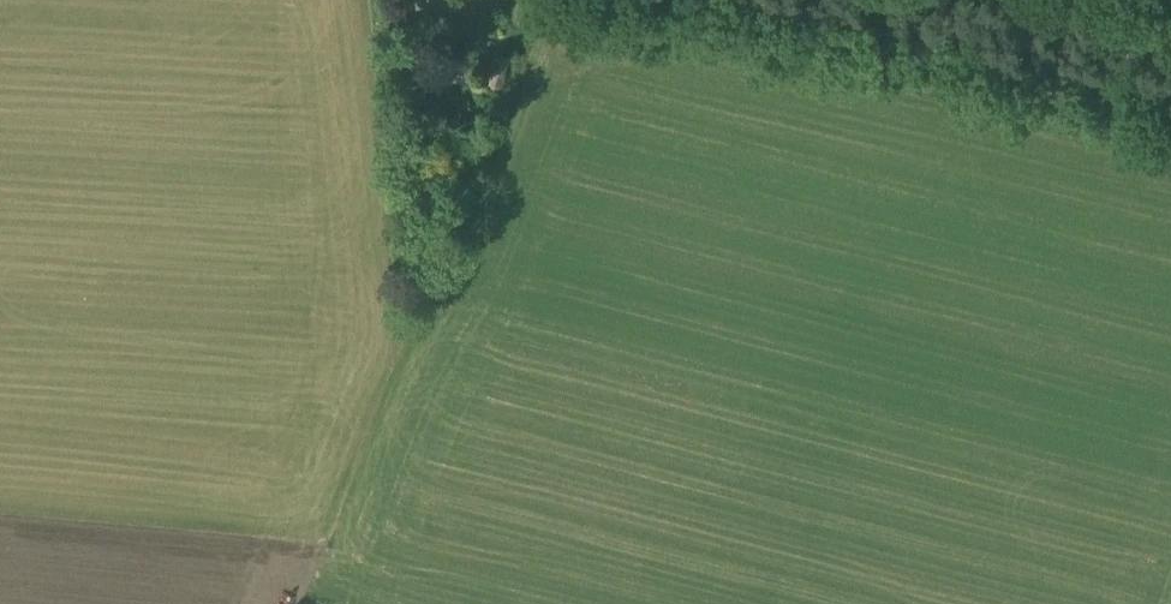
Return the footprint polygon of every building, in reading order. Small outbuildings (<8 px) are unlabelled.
[(501,88),(510,58),(494,53),(485,83),(501,88)]
